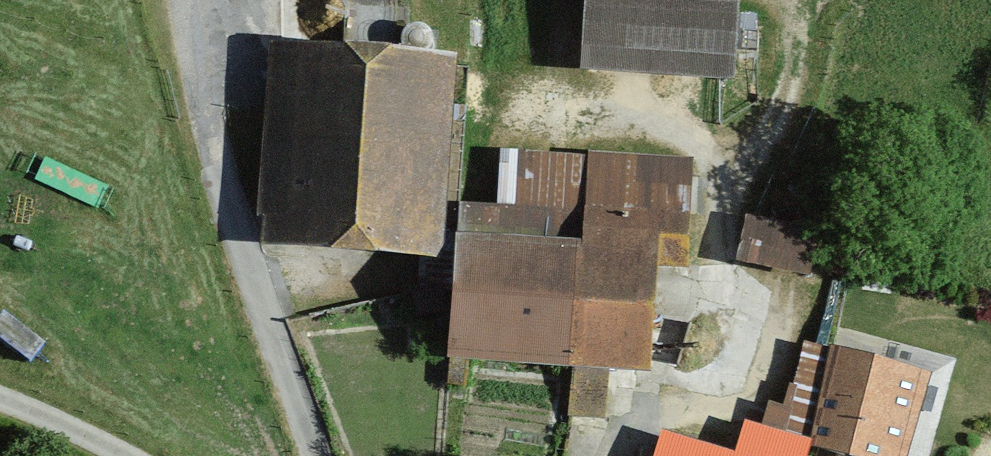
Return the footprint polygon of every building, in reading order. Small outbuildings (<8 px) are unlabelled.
[(576,67),(723,77),(728,0),(580,0),(576,67)] [(447,50),(260,47),(257,244),(444,248),(444,225),(447,50)] [(741,219),(733,264),(803,277),(811,233),(741,219)] [(444,248),(442,359),(658,364),(661,230),(444,225),(444,248)] [(805,452),(823,455),(901,455),(920,377),(828,355),(805,452)] [(738,425),(726,454),(658,439),(652,455),(795,455),(799,441),(778,436),(783,414),(763,407),(757,431),(738,425)]
